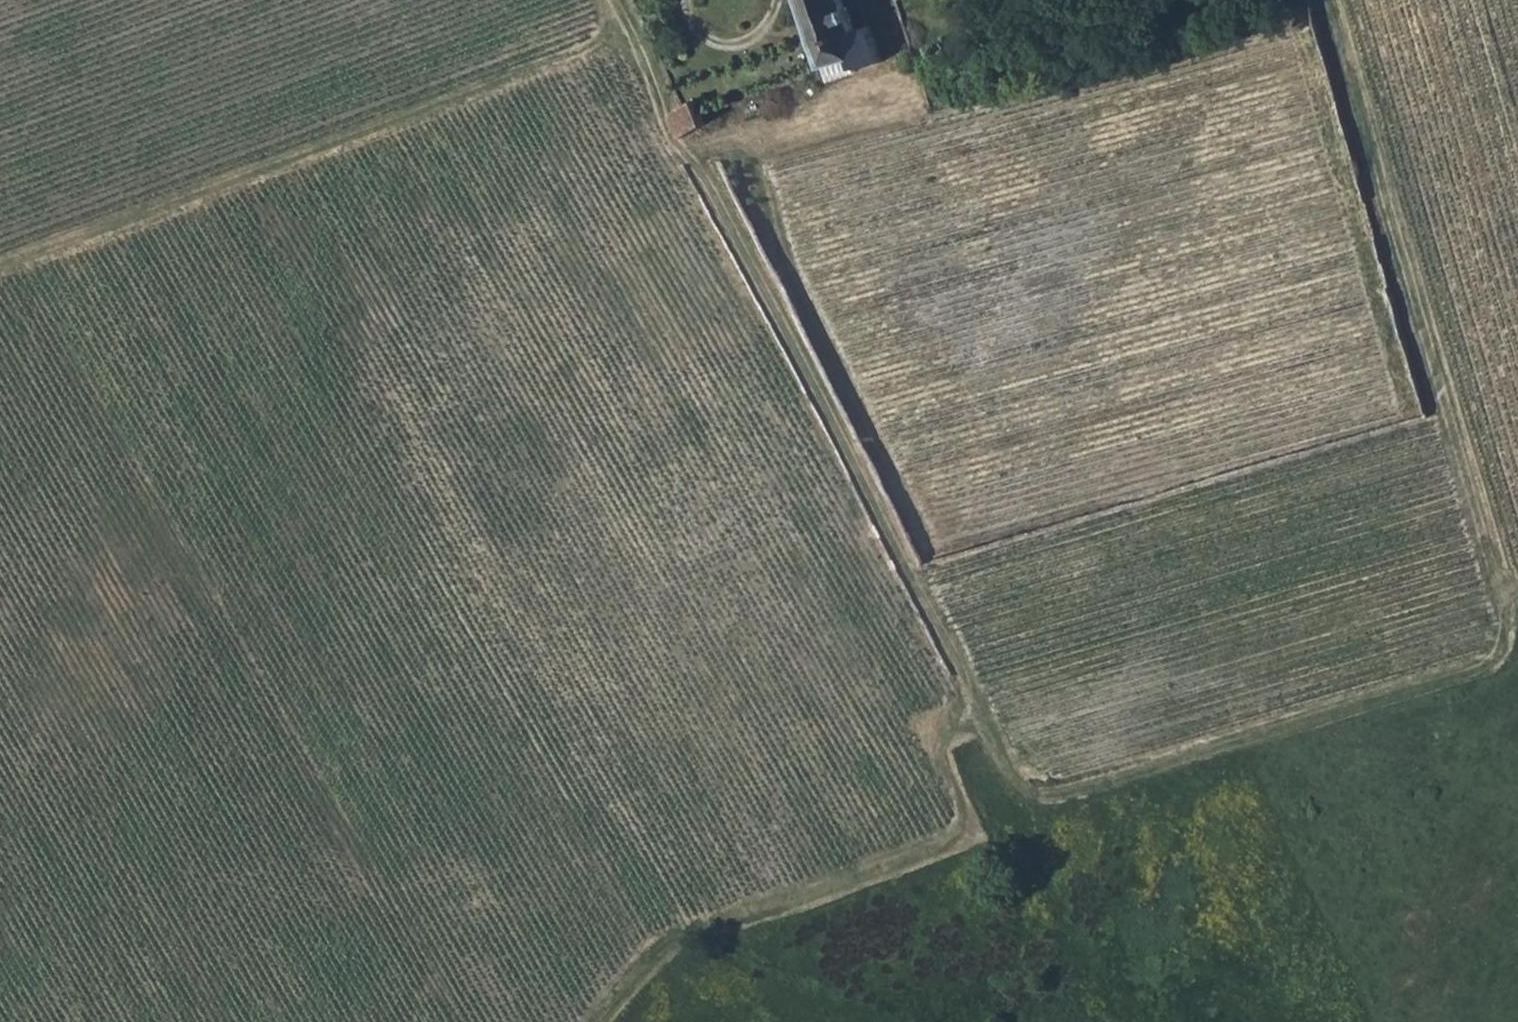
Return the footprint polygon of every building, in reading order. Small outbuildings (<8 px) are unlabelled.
[(849,0),(803,0),(830,75),(884,58),(870,19),(858,24),(849,0)]
